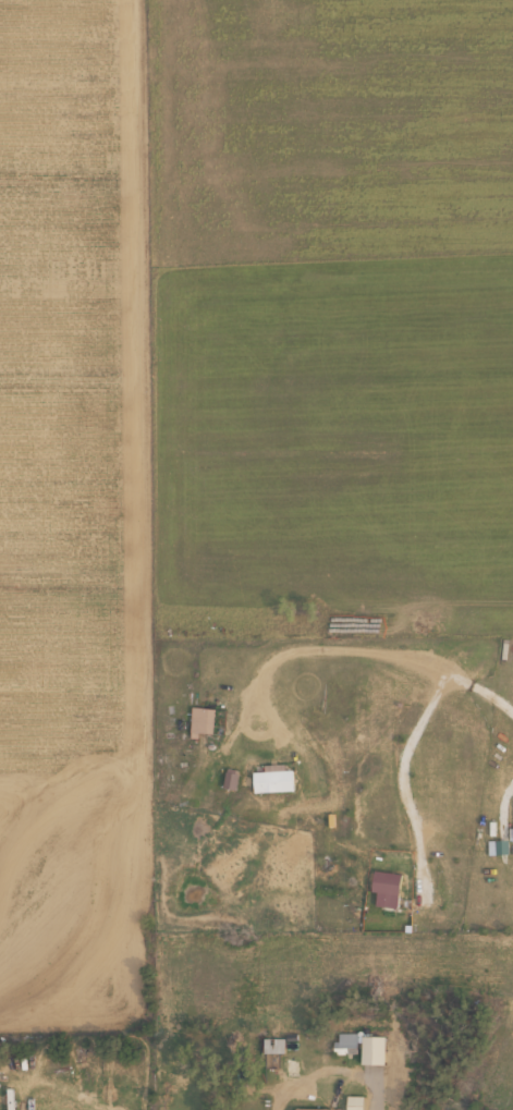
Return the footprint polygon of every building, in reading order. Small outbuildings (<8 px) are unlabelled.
[(354,1055),(354,1033),(335,1033),(335,1042),(330,1042),(330,1055),(354,1055)] [(382,1065),(382,1036),(357,1036),(357,1065),(382,1065)] [(285,1053),(285,1039),(261,1039),(261,1053),(285,1053)] [(299,1067),(292,1064),(289,1074),(296,1076),(299,1067)] [(360,1096),(343,1096),(343,1109),(360,1109),(360,1096)]
